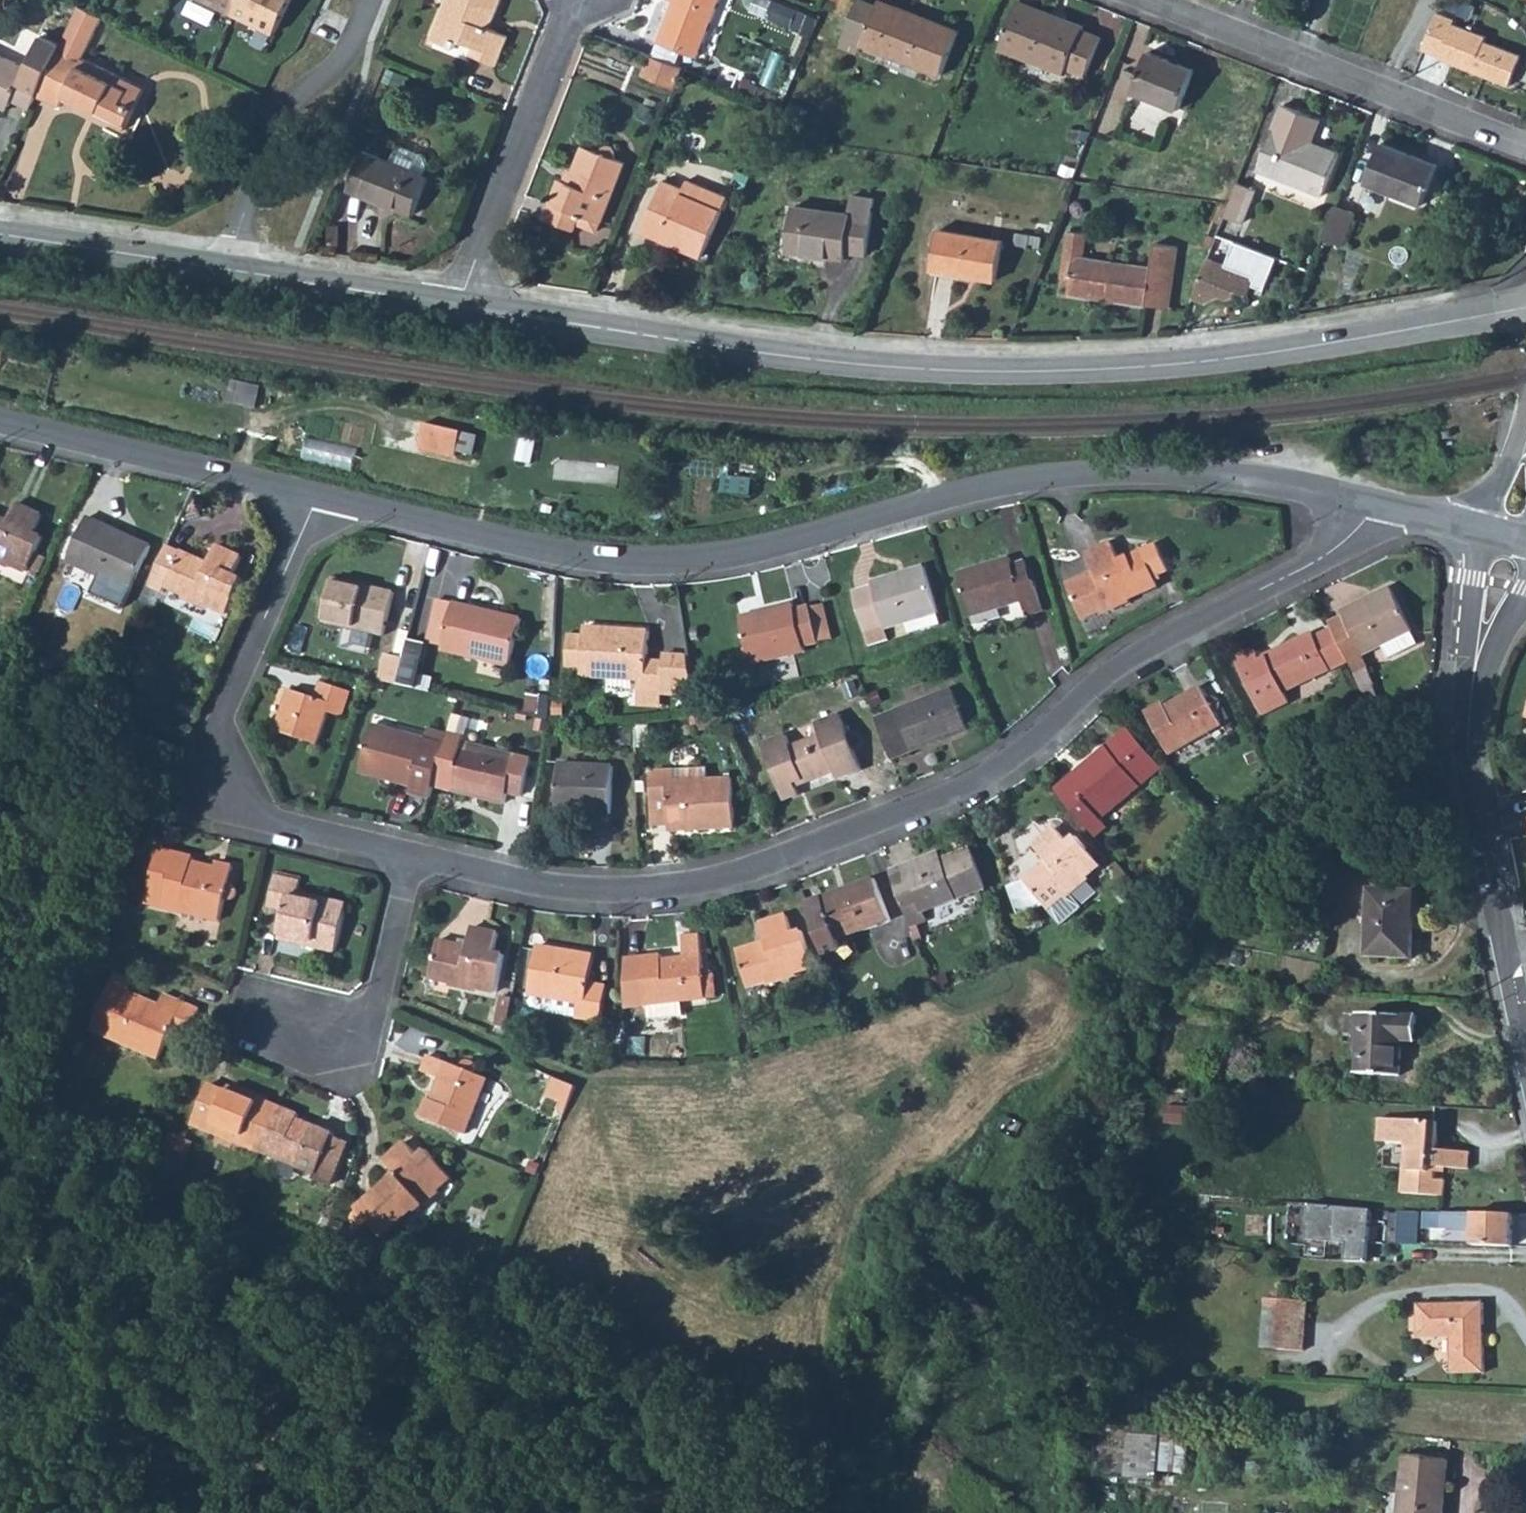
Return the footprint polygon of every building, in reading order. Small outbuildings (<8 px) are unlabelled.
[(234,13),(241,0),(206,0),(234,13)] [(234,13),(275,33),(291,0),(241,0),(234,13)] [(443,10),(432,39),(454,48),(457,41),(473,47),(470,54),(496,65),(508,37),(489,28),(485,26),(488,20),(491,22),(500,0),(453,0),(448,12),(443,10)] [(443,10),(448,12),(453,0),(447,0),(443,10)] [(657,41),(696,56),(718,0),(673,0),(657,41)] [(842,45),(860,52),(863,44),(940,75),(957,32),(878,1),(876,7),(860,0),(859,0),(842,45)] [(1017,2),(999,48),(1063,74),(1066,68),(1085,75),(1099,38),(1081,31),(1082,27),(1017,2)] [(61,46),(38,95),(61,106),(64,100),(83,109),(85,105),(97,111),(95,115),(125,129),(145,89),(83,59),(103,17),(79,6),(61,46)] [(1453,19),(1436,12),(1421,49),(1438,55),(1437,57),(1463,68),(1473,63),(1478,73),(1508,85),(1519,55),(1483,41),(1485,36),(1452,23),(1453,19)] [(9,105),(13,99),(31,108),(38,95),(61,46),(42,36),(26,67),(0,55),(0,101),(9,105)] [(1147,52),(1131,91),(1177,109),(1192,70),(1147,52)] [(650,55),(642,74),(674,87),(682,67),(650,55)] [(7,110),(9,105),(0,101),(0,106),(7,110)] [(85,105),(83,109),(95,115),(97,111),(85,105)] [(1282,106),(1257,169),(1322,195),(1338,154),(1311,143),(1319,121),(1282,106)] [(317,117),(311,114),(308,122),(314,125),(317,117)] [(1067,129),(1066,139),(1080,141),(1082,131),(1067,129)] [(364,152),(348,189),(412,215),(428,178),(423,176),(427,165),(423,155),(395,143),(387,161),(364,152)] [(568,183),(563,181),(559,180),(543,219),(574,232),(577,224),(581,216),(600,223),(625,162),(615,158),(615,154),(616,153),(616,151),(615,148),(605,143),(601,146),(598,152),(584,146),(573,172),(568,183)] [(1381,143),(1365,182),(1421,204),(1436,165),(1381,143)] [(568,170),(563,181),(568,183),(573,172),(568,170)] [(664,181),(642,232),(702,256),(727,196),(687,180),(683,189),(664,181)] [(1227,203),(1223,215),(1241,222),(1254,190),(1235,182),(1227,203)] [(795,206),(789,251),(843,258),(844,251),(866,254),(872,199),(852,196),(849,214),(795,206)] [(1334,206),(1322,237),(1339,244),(1352,212),(1334,206)] [(581,216),(577,224),(596,233),(600,223),(581,216)] [(938,231),(932,269),(996,279),(1002,242),(938,231)] [(1067,295),(1089,298),(1089,294),(1107,297),(1107,300),(1166,309),(1175,247),(1154,244),(1150,269),(1081,258),(1084,234),(1067,232),(1060,278),(1069,280),(1067,295)] [(1276,257),(1233,241),(1224,265),(1206,258),(1191,297),(1203,302),(1209,300),(1212,293),(1226,299),(1233,296),(1235,291),(1246,295),(1250,285),(1263,290),(1276,257)] [(424,424),(419,449),(456,458),(462,433),(424,424)] [(305,460),(356,465),(358,443),(308,438),(305,460)] [(753,479),(724,477),(722,493),(752,495),(753,479)] [(10,568),(12,565),(28,572),(30,569),(40,573),(47,559),(37,553),(44,538),(33,533),(41,515),(17,504),(8,522),(0,519),(0,563),(10,568)] [(77,539),(67,560),(99,575),(132,590),(152,546),(87,516),(78,536),(77,539)] [(62,557),(67,560),(77,539),(71,536),(62,557)] [(1096,571),(1068,584),(1082,619),(1101,610),(1102,612),(1128,601),(1127,598),(1158,584),(1154,576),(1169,569),(1157,543),(1119,560),(1112,543),(1088,554),(1096,571)] [(162,593),(165,586),(183,595),(182,598),(211,611),(212,608),(227,615),(243,580),(234,576),(242,558),(217,546),(208,564),(168,547),(150,587),(162,593)] [(1010,557),(957,574),(970,617),(1022,601),(1026,617),(1043,611),(1034,581),(1031,582),(1025,560),(1012,564),(1010,557)] [(851,592),(863,632),(883,626),(884,629),(905,623),(936,613),(937,612),(923,566),(870,583),(871,586),(851,592)] [(132,590),(99,575),(92,591),(124,607),(132,590)] [(333,580),(323,621),(383,635),(392,594),(333,580)] [(1343,617),(1328,624),(1332,630),(1347,663),(1352,673),(1367,667),(1362,656),(1381,646),(1387,659),(1416,645),(1391,589),(1340,613),(1343,617)] [(432,623),(447,627),(452,604),(438,600),(432,623)] [(447,627),(441,650),(510,666),(520,619),(452,604),(447,627)] [(792,605),(738,618),(750,664),(804,652),(803,646),(817,643),(808,607),(794,610),(792,605)] [(936,613),(905,623),(908,633),(939,624),(936,613)] [(883,626),(863,632),(867,645),(887,639),(884,629),(883,626)] [(637,680),(637,690),(663,691),(664,664),(663,664),(646,663),(647,632),(583,628),(582,638),(567,637),(565,667),(580,668),(580,677),(637,680)] [(1332,630),(1315,638),(1331,671),(1347,663),(1332,630)] [(1331,671),(1315,638),(1313,634),(1265,656),(1266,658),(1260,661),(1255,651),(1237,659),(1262,714),(1289,702),(1285,693),(1331,671)] [(403,659),(386,655),(380,681),(397,685),(403,659)] [(663,656),(663,664),(664,664),(663,691),(693,693),(687,657),(663,656)] [(291,691),(278,731),(317,744),(328,712),(342,716),(350,692),(322,682),(317,699),(291,691)] [(1162,703),(1145,712),(1169,755),(1223,724),(1216,713),(1221,709),(1222,706),(1222,704),(1221,701),(1219,698),(1216,696),(1213,696),(1207,698),(1201,687),(1165,707),(1162,703)] [(663,691),(637,690),(636,701),(662,703),(663,691)] [(950,690),(874,720),(890,760),(966,730),(950,690)] [(839,715),(760,745),(782,800),(798,794),(794,784),(803,781),(804,782),(832,772),(835,780),(861,770),(853,751),(857,748),(860,744),(860,740),(858,736),(854,734),(850,733),(847,734),(839,715)] [(372,725),(360,771),(411,785),(409,792),(430,797),(443,744),(372,725)] [(1066,781),(1054,791),(1094,837),(1106,827),(1100,820),(1162,769),(1129,729),(1084,765),(1089,770),(1071,786),(1066,781)] [(463,743),(452,789),(505,802),(507,792),(521,795),(530,759),(463,743)] [(557,764),(556,812),(610,814),(612,767),(557,764)] [(1084,765),(1066,781),(1071,786),(1089,770),(1084,765)] [(649,775),(650,801),(667,801),(669,825),(669,831),(734,828),(732,780),(674,782),(673,774),(649,775)] [(667,801),(650,801),(652,826),(669,825),(667,801)] [(1045,862),(1023,882),(1048,911),(1064,897),(1066,899),(1088,880),(1086,877),(1100,865),(1075,837),(1067,844),(1055,829),(1033,847),(1045,862)] [(145,903),(161,908),(173,853),(157,850),(145,903)] [(905,868),(890,873),(910,928),(928,921),(925,912),(985,889),(970,850),(938,862),(907,873),(905,868)] [(173,853),(161,908),(219,922),(224,902),(229,903),(231,903),(234,901),(236,898),(237,893),(235,889),(233,885),(235,874),(231,873),(232,867),(215,863),(214,868),(192,863),(193,858),(173,853)] [(936,856),(905,868),(907,873),(938,862),(936,856)] [(274,877),(268,905),(285,910),(279,938),(335,952),(346,905),(297,893),(299,884),(274,877)] [(875,879),(823,898),(807,904),(826,956),(843,950),(839,940),(890,922),(875,879)] [(1370,889),(1367,956),(1413,958),(1416,892),(1370,889)] [(766,943),(736,952),(748,987),(767,982),(768,985),(798,976),(797,973),(814,968),(803,933),(792,935),(787,916),(759,924),(766,943)] [(438,941),(430,978),(450,983),(450,985),(479,992),(480,989),(497,993),(505,956),(495,953),(499,934),(472,927),(468,947),(438,941)] [(661,955),(641,957),(646,1005),(648,1005),(683,1001),(707,998),(706,987),(710,985),(712,983),(714,978),(712,974),(709,971),(704,970),(700,936),(682,937),(684,957),(662,960),(661,955)] [(548,1011),(601,1021),(607,987),(591,984),(595,957),(537,946),(530,993),(547,997),(545,1007),(548,1011)] [(641,957),(626,959),(626,1007),(646,1005),(641,957)] [(114,974),(90,1030),(160,1060),(173,1033),(188,1039),(200,1012),(163,996),(157,1006),(126,992),(131,981),(114,974)] [(706,987),(707,998),(718,997),(716,982),(714,978),(712,983),(710,985),(706,987)] [(497,1025),(509,1027),(514,997),(503,995),(497,1025)] [(683,1001),(648,1005),(650,1018),(685,1014),(683,1001)] [(1361,1014),(1358,1074),(1400,1075),(1402,1041),(1416,1042),(1417,1017),(1361,1014)] [(427,1101),(420,1119),(464,1136),(487,1079),(476,1074),(477,1070),(476,1065),(474,1063),(470,1061),(466,1061),(463,1062),(459,1068),(429,1056),(423,1074),(440,1081),(431,1102),(427,1101)] [(576,1086),(553,1077),(548,1092),(564,1098),(560,1109),(565,1112),(576,1086)] [(191,1124),(261,1153),(278,1108),(228,1087),(226,1093),(207,1085),(191,1124)] [(278,1108),(261,1153),(317,1176),(315,1180),(329,1186),(346,1144),(332,1138),(333,1136),(295,1120),(297,1116),(278,1108)] [(1165,1114),(1164,1133),(1192,1135),(1193,1116),(1165,1114)] [(1380,1120),(1378,1142),(1386,1143),(1387,1120),(1380,1120)] [(1387,1120),(1386,1143),(1404,1144),(1401,1194),(1444,1196),(1445,1180),(1435,1180),(1436,1167),(1469,1169),(1470,1152),(1438,1149),(1438,1143),(1432,1143),(1434,1122),(1387,1120)] [(355,1219),(354,1223),(355,1227),(358,1229),(362,1231),(366,1231),(372,1227),(382,1239),(414,1211),(416,1214),(440,1193),(438,1191),(451,1180),(425,1150),(417,1158),(404,1142),(382,1161),(396,1176),(357,1211),(359,1213),(356,1216),(355,1219)] [(166,1148),(155,1144),(150,1157),(161,1161),(166,1148)] [(1369,1206),(1307,1203),(1305,1236),(1346,1238),(1345,1257),(1366,1258),(1369,1206)] [(1510,1213),(1442,1210),(1441,1227),(1471,1228),(1470,1244),(1509,1246),(1510,1213)] [(1525,1234),(1525,1212),(1517,1212),(1517,1234),(1525,1234)] [(1266,1300),(1265,1314),(1280,1315),(1277,1349),(1282,1349),(1303,1350),(1306,1302),(1279,1300),(1266,1300)] [(1482,1303),(1418,1305),(1418,1336),(1451,1335),(1452,1372),(1484,1371),(1482,1303)] [(1265,1314),(1263,1348),(1277,1349),(1280,1315),(1265,1314)] [(1129,1434),(1126,1476),(1156,1479),(1160,1437),(1129,1434)] [(1398,1512),(1443,1512),(1447,1460),(1404,1456),(1398,1512)]
